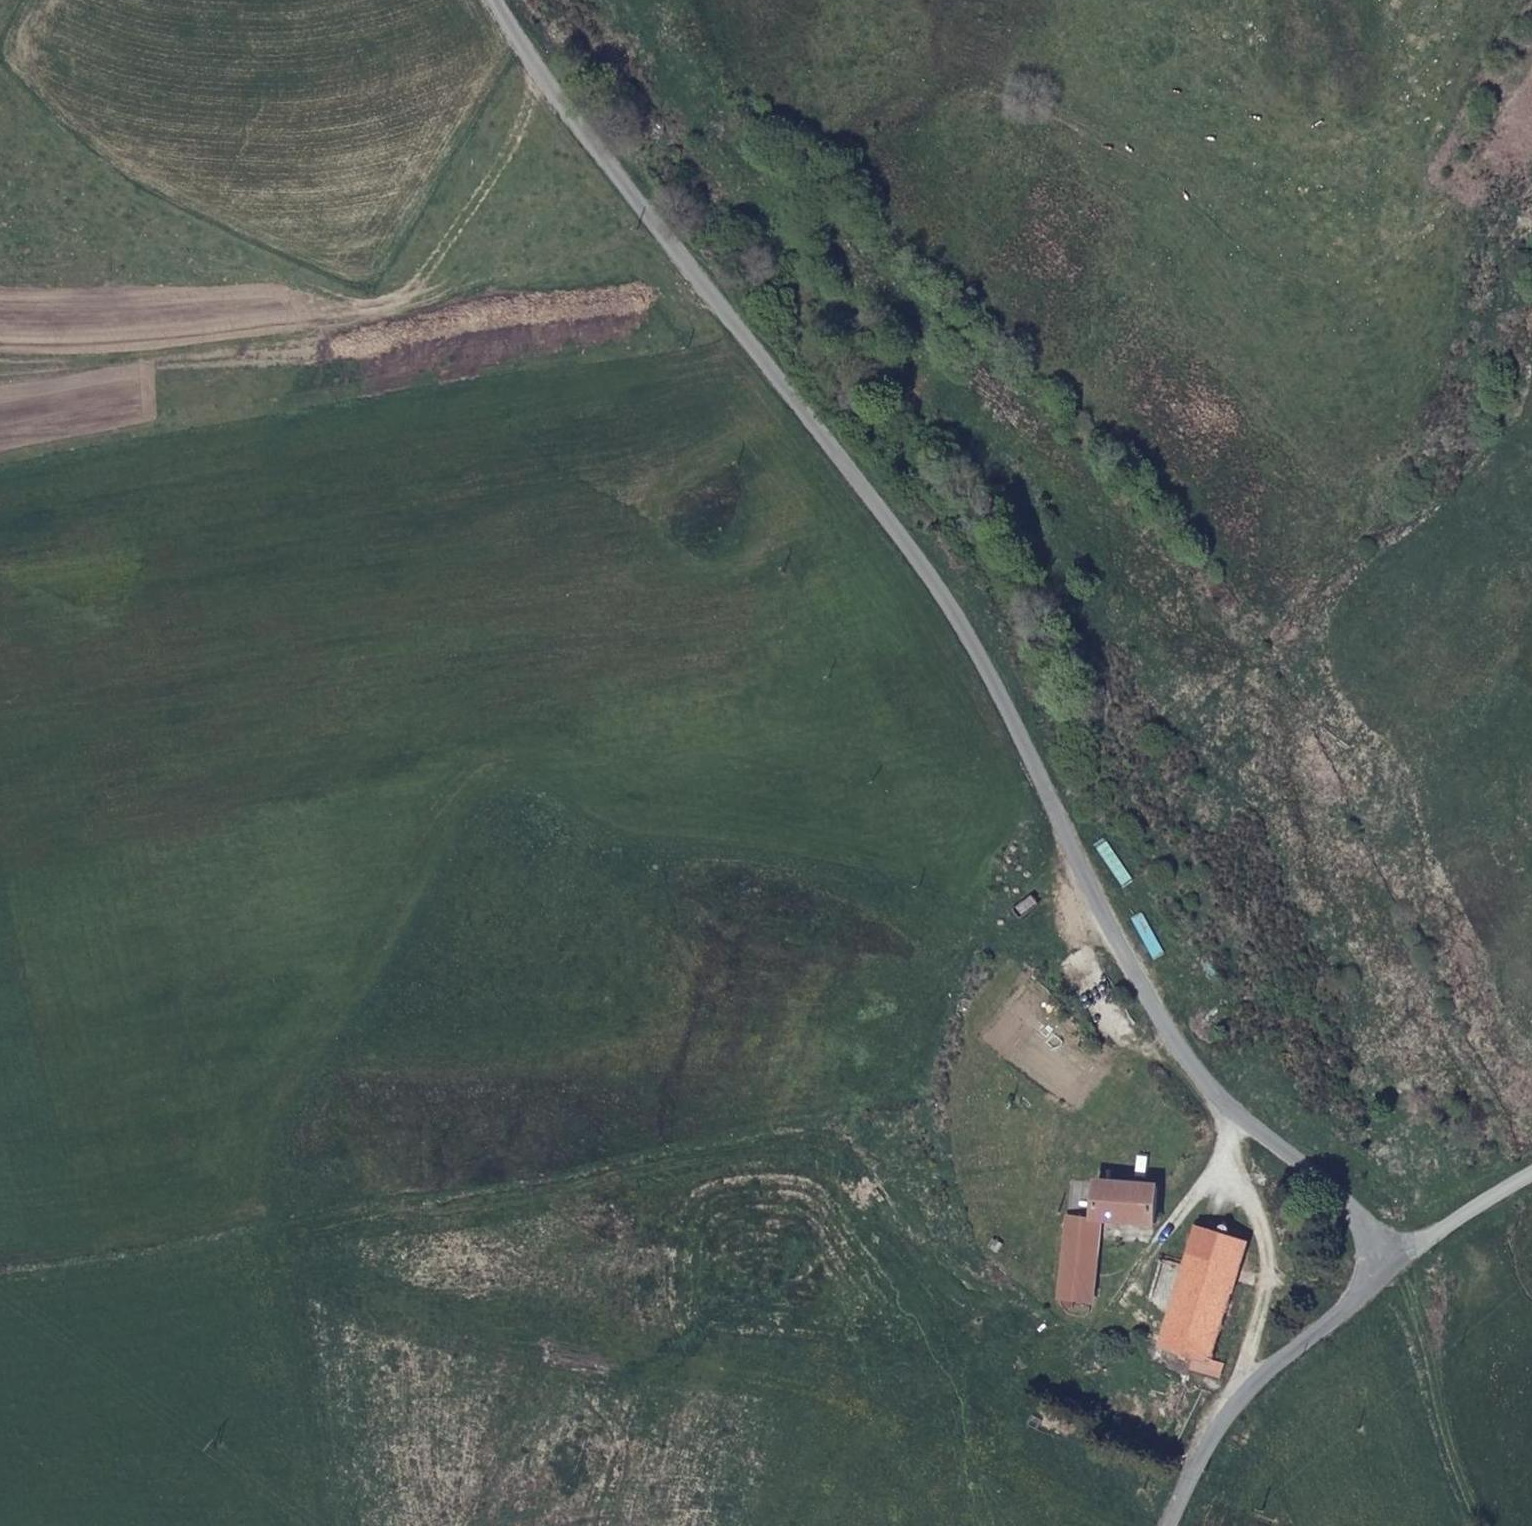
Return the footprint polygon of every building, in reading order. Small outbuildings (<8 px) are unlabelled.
[(1099,1222),(1160,1224),(1162,1186),(1100,1183),(1099,1218),(1099,1222)] [(1099,1222),(1099,1218),(1066,1218),(1062,1302),(1094,1304),(1099,1222)] [(1252,1244),(1199,1228),(1162,1348),(1199,1360),(1196,1371),(1224,1380),(1225,1369),(1215,1366),(1252,1244)]
